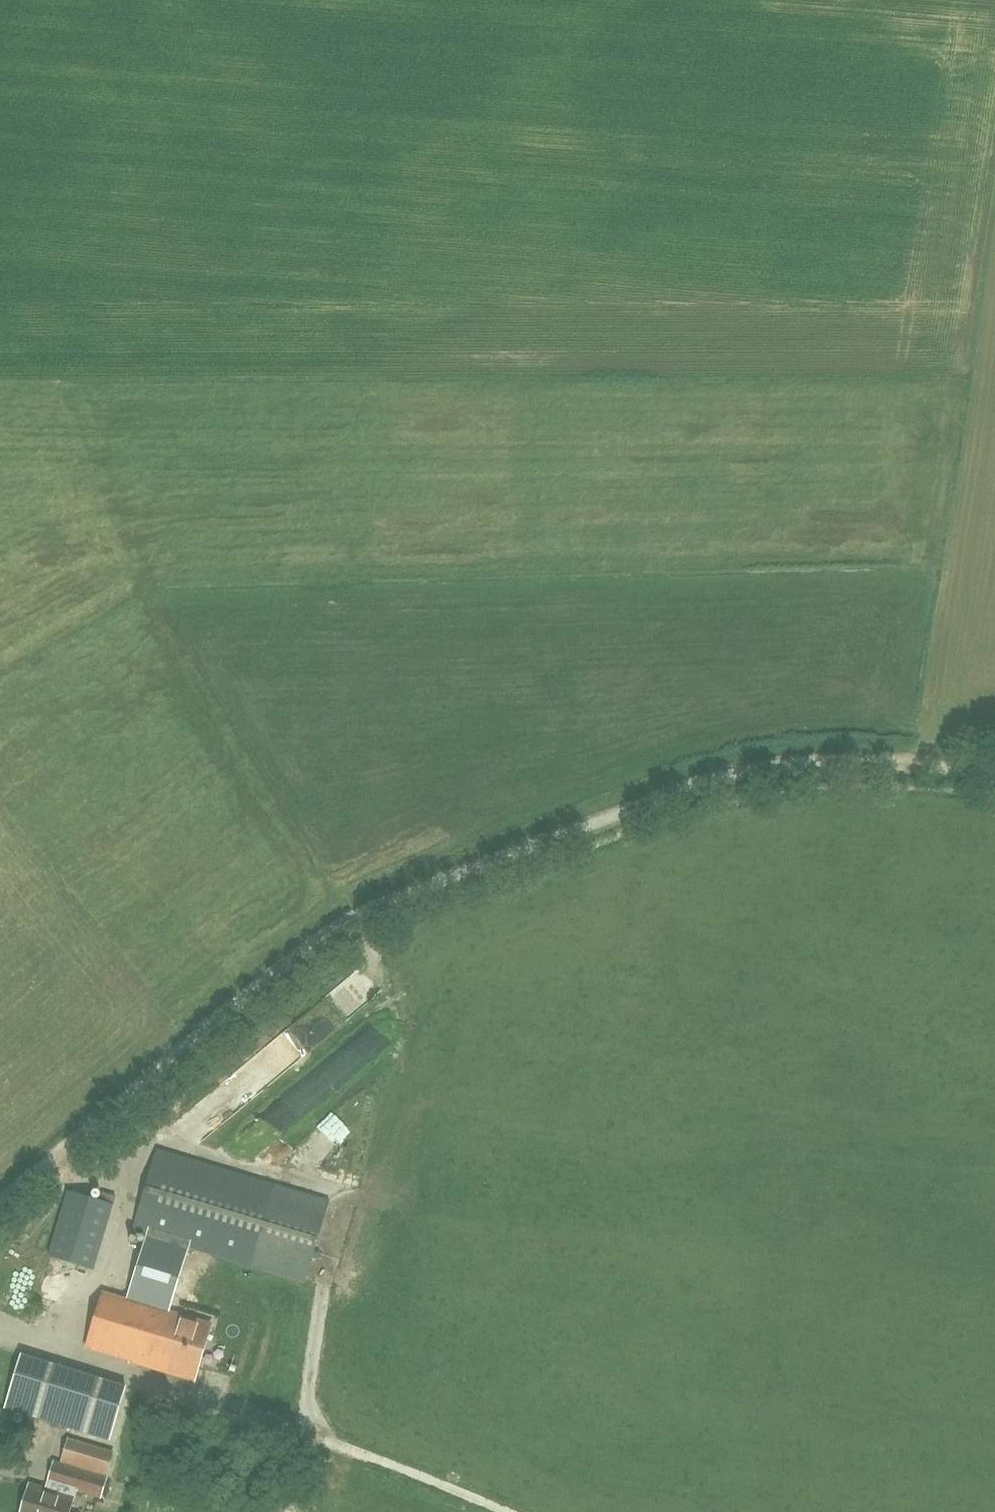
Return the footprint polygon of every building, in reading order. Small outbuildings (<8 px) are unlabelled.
[(327,1201),(278,1186),(157,1149),(132,1229),(146,1233),(126,1299),(103,1292),(86,1347),(194,1380),(210,1325),(168,1312),(188,1246),(303,1281),(327,1201)] [(93,1270),(113,1205),(68,1192),(48,1256),(93,1270)] [(20,1354),(3,1407),(108,1440),(125,1387),(21,1355),(21,1354),(20,1354)] [(68,1439),(62,1460),(106,1474),(112,1452),(68,1439)] [(53,1463),(48,1480),(100,1496),(105,1479),(53,1463)] [(73,1498),(29,1485),(21,1511),(69,1511),(73,1498)]
